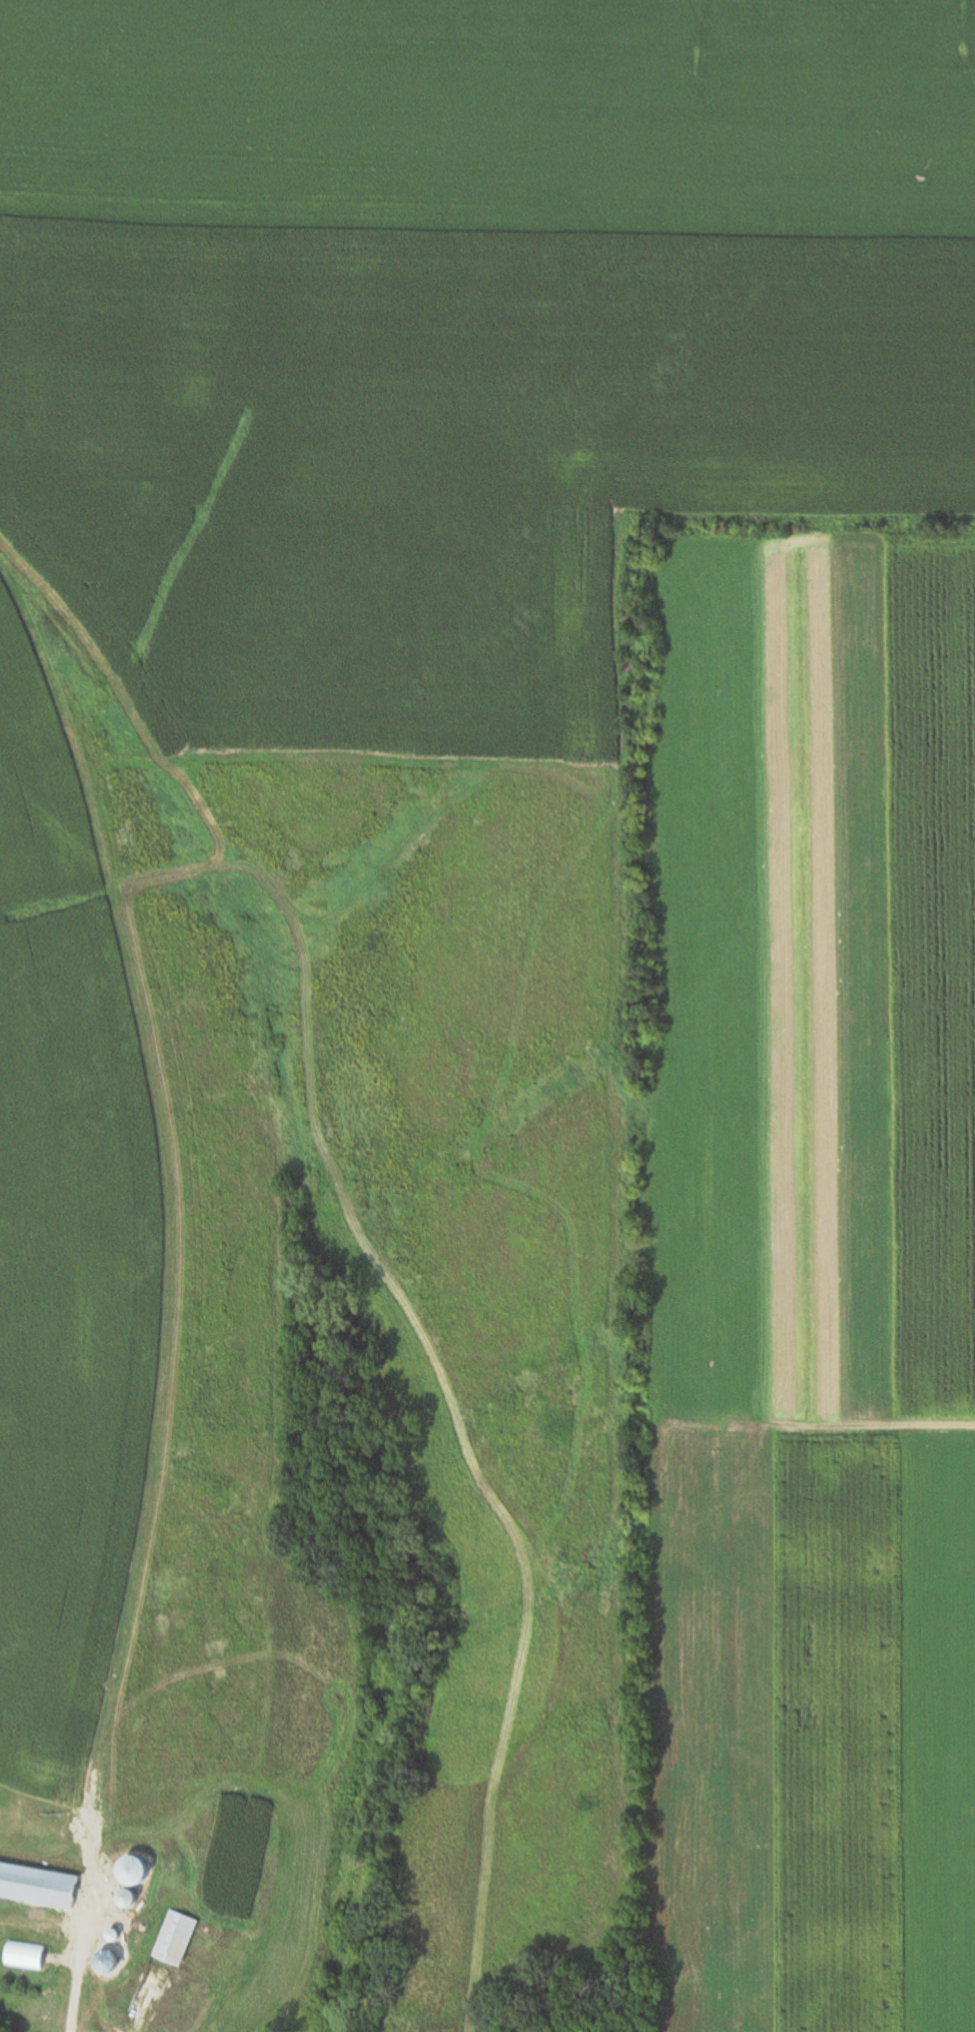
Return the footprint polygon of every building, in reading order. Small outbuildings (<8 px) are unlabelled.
[(142,1857),(122,1857),(122,1882),(142,1882),(142,1857)] [(0,1861),(0,1896),(73,1908),(78,1874),(0,1861)] [(133,1909),(138,1892),(123,1888),(118,1904),(133,1909)] [(198,1919),(170,1909),(153,1956),(165,1961),(162,1969),(179,1975),(198,1919)] [(47,1946),(10,1940),(6,1965),(42,1971),(47,1946)]
